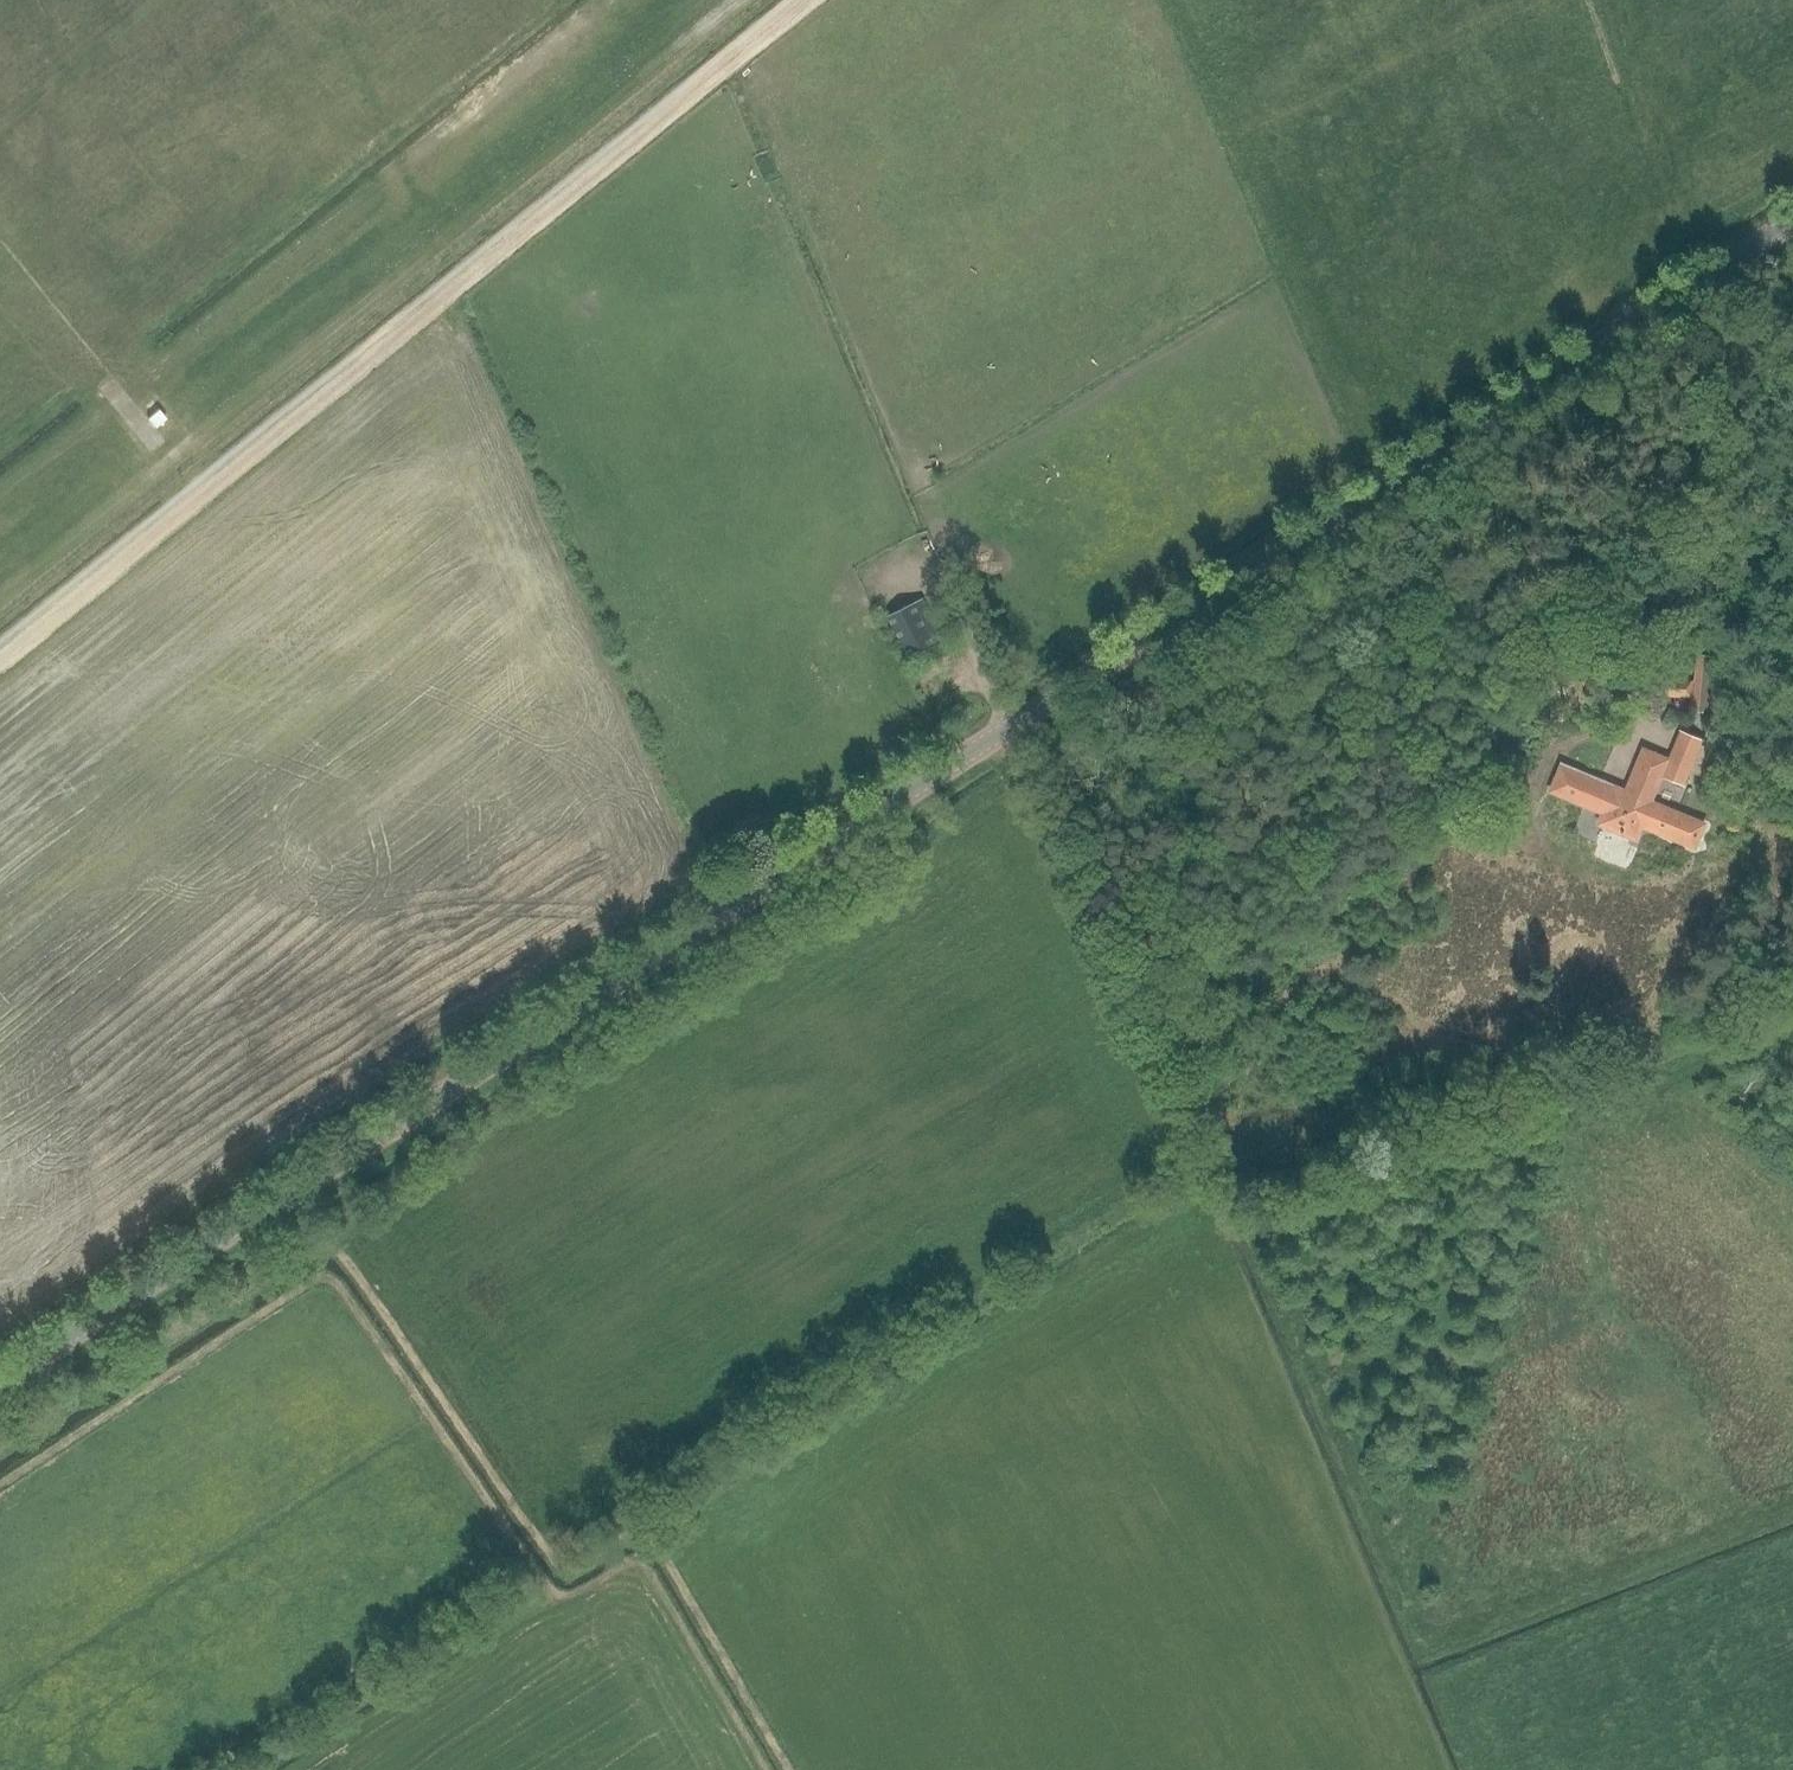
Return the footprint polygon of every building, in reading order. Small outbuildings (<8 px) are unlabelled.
[(910,657),(936,645),(916,603),(890,615),(910,657)] [(1694,681),(1661,678),(1660,695),(1692,698),(1691,712),(1710,714),(1715,658),(1696,656),(1694,681)] [(1705,825),(1652,804),(1664,776),(1685,785),(1704,740),(1681,730),(1670,757),(1644,747),(1625,792),(1560,765),(1549,792),(1604,815),(1599,828),(1638,844),(1645,827),(1696,848),(1705,825)]
